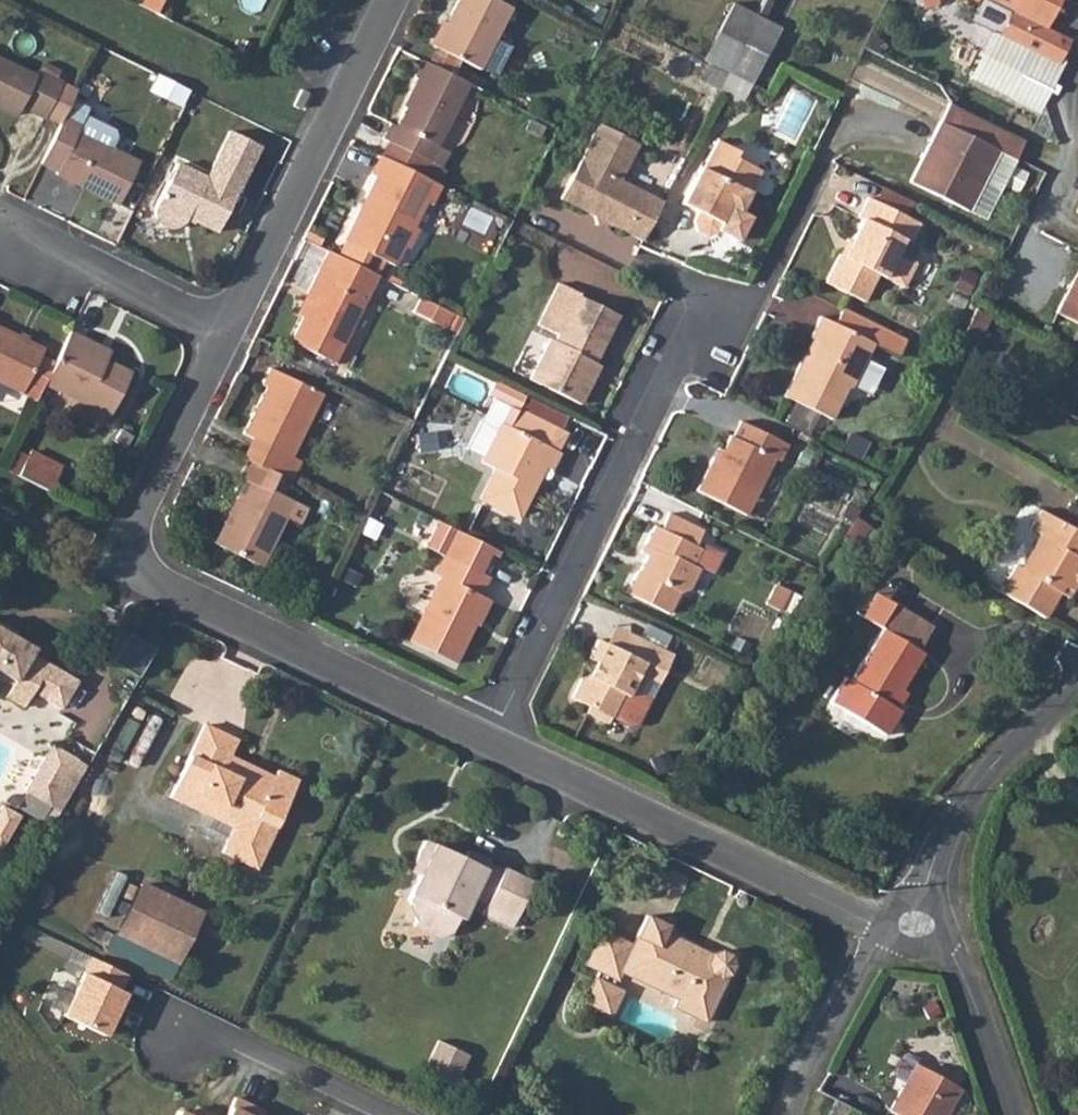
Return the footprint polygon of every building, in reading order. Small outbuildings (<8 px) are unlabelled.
[(475,71),(506,9),(486,0),(453,0),(430,49),(475,71)] [(727,70),(756,13),(733,0),(732,0),(703,57),(727,70)] [(970,8),(963,20),(990,34),(1053,66),(1057,57),(1064,43),(1040,31),(1056,0),(952,0),(970,8)] [(727,70),(749,82),(752,83),(782,26),(756,13),(727,70)] [(1053,66),(990,34),(969,79),(1039,112),(1065,61),(1057,57),(1053,66)] [(497,40),(489,67),(500,71),(508,43),(497,40)] [(385,144),(438,169),(446,153),(434,146),(465,84),(417,62),(409,78),(418,82),(394,129),(387,126),(380,141),(385,144)] [(62,89),(64,86),(39,75),(36,81),(0,64),(0,113),(17,121),(22,112),(45,124),(47,120),(62,89)] [(717,89),(741,101),(749,82),(727,70),(717,89)] [(47,120),(60,126),(64,118),(76,95),(62,89),(47,120)] [(945,103),(908,182),(985,218),(998,188),(981,180),(995,149),(1013,158),(1021,140),(945,103)] [(42,164),(58,171),(56,176),(118,205),(138,162),(77,133),(80,125),(64,118),(60,126),(42,164)] [(574,160),(601,174),(615,178),(630,146),(589,125),(574,160)] [(379,157),(431,181),(438,169),(385,144),(379,157)] [(677,200),(696,209),(692,217),(695,228),(707,232),(715,229),(728,206),(735,210),(756,170),(711,146),(701,164),(697,163),(677,200)] [(1013,158),(995,149),(981,180),(998,188),(1001,182),(1016,189),(1025,171),(1010,164),(1013,158)] [(379,157),(370,175),(377,178),(345,241),(393,265),(426,199),(431,201),(439,185),(431,181),(379,157)] [(553,200),(639,243),(659,203),(614,180),(615,178),(601,174),(574,160),(553,200)] [(157,216),(160,222),(166,225),(172,226),(183,222),(186,215),(218,231),(238,191),(180,163),(158,209),(157,216)] [(913,223),(859,198),(848,220),(853,223),(836,259),(831,256),(817,284),(857,304),(871,275),(897,288),(909,263),(904,261),(911,247),(903,243),(913,223)] [(294,341),(338,362),(378,277),(328,253),(308,294),(316,298),(294,341)] [(1054,315),(1077,327),(1077,265),(1054,315)] [(527,381),(577,406),(590,381),(579,375),(585,364),(590,367),(604,337),(614,318),(575,299),(576,296),(555,285),(534,327),(554,336),(550,346),(544,343),(527,381)] [(456,329),(462,315),(423,298),(417,313),(456,329)] [(814,413),(828,420),(840,394),(849,390),(870,345),(870,344),(893,355),(901,340),(838,308),(830,323),(816,315),(814,319),(803,338),(812,344),(800,369),(794,366),(779,396),(792,403),(814,413)] [(960,337),(983,349),(996,326),(973,314),(960,337)] [(23,395),(44,350),(0,330),(0,385),(23,395)] [(48,386),(116,418),(136,374),(102,359),(105,349),(73,334),(48,386)] [(286,479),(295,459),(326,395),(272,368),(263,388),(268,390),(247,436),(255,440),(246,460),(251,462),(282,477),(286,479)] [(782,424),(803,435),(814,413),(792,403),(782,424)] [(459,456),(489,470),(474,498),(514,517),(537,468),(546,472),(555,451),(541,445),(550,427),(511,409),(503,427),(479,416),(459,456)] [(691,494),(741,518),(769,459),(776,462),(785,443),(739,421),(731,437),(727,435),(712,465),(707,463),(691,494)] [(18,476),(53,493),(63,474),(27,458),(18,476)] [(224,546),(266,566),(290,518),(303,525),(311,509),(298,503),(275,491),(282,477),(251,462),(244,476),(249,478),(234,506),(243,510),(224,546)] [(634,570),(622,593),(665,614),(677,591),(686,591),(696,569),(710,576),(721,555),(701,545),(699,550),(693,547),(700,532),(666,514),(659,529),(651,525),(640,545),(649,550),(638,572),(634,570)] [(1000,593),(1011,600),(1061,527),(1041,516),(1031,534),(1039,540),(1032,551),(1021,572),(1015,569),(1000,593)] [(436,520),(423,547),(442,556),(455,529),(436,520)] [(1048,622),(1063,594),(1071,598),(1077,586),(1077,535),(1061,527),(1011,600),(1048,622)] [(455,529),(442,556),(483,575),(495,549),(455,529)] [(408,644),(451,665),(460,648),(483,600),(473,595),(483,575),(442,556),(431,578),(438,582),(408,644)] [(876,629),(890,605),(874,595),(860,620),(876,629)] [(876,629),(880,631),(849,684),(840,679),(826,703),(882,737),(895,713),(890,710),(921,656),(917,653),(930,627),(890,605),(876,629)] [(669,635),(645,623),(637,639),(661,651),(669,635)] [(26,701),(29,697),(60,715),(76,685),(28,657),(30,652),(3,636),(4,631),(0,628),(0,680),(11,687),(8,691),(26,701)] [(603,644),(629,656),(637,639),(612,628),(603,644)] [(131,632),(115,662),(142,676),(158,647),(131,632)] [(645,677),(658,683),(671,656),(661,651),(637,639),(629,656),(603,644),(597,641),(587,660),(598,666),(592,679),(581,673),(569,699),(587,708),(583,715),(607,726),(611,718),(630,727),(638,725),(650,698),(638,693),(645,677)] [(658,683),(645,677),(638,693),(650,698),(658,683)] [(0,705),(0,707),(18,717),(26,701),(8,691),(0,705)] [(198,812),(204,801),(236,817),(231,828),(221,852),(253,868),(295,782),(272,771),(266,782),(221,761),(231,739),(202,725),(168,797),(198,812)] [(47,815),(77,766),(49,750),(20,798),(47,815)] [(47,815),(59,821),(88,772),(77,766),(47,815)] [(198,812),(231,828),(236,817),(204,801),(198,812)] [(412,861),(422,867),(416,878),(404,901),(411,905),(417,927),(439,938),(450,933),(458,917),(462,918),(471,896),(480,877),(486,864),(489,860),(466,848),(461,858),(424,839),(412,861)] [(407,872),(416,878),(422,867),(412,861),(407,872)] [(500,871),(486,864),(480,877),(471,896),(486,903),(500,871)] [(532,881),(503,867),(500,871),(486,903),(481,913),(509,927),(532,881)] [(145,885),(122,935),(176,960),(199,911),(145,885)] [(661,932),(665,926),(645,917),(630,950),(617,944),(615,950),(595,939),(582,969),(614,984),(619,975),(674,1002),(670,1010),(704,1025),(728,972),(726,955),(713,948),(710,955),(706,963),(658,940),(661,932)] [(661,932),(658,940),(706,963),(710,955),(661,932)] [(126,976),(92,960),(64,1018),(104,1038),(125,995),(120,992),(126,976)] [(599,1020),(611,995),(592,986),(580,1011),(599,1020)] [(599,1020),(609,1025),(622,1000),(611,995),(599,1020)] [(427,1077),(455,1091),(469,1059),(441,1045),(427,1077)] [(900,1114),(952,1114),(965,1094),(923,1068),(926,1064),(916,1057),(911,1058),(900,1075),(902,1080),(917,1090),(914,1095),(909,1091),(897,1113),(900,1114)] [(871,1114),(846,1099),(835,1114),(871,1114)] [(236,1102),(230,1114),(250,1114),(253,1110),(236,1102)]
